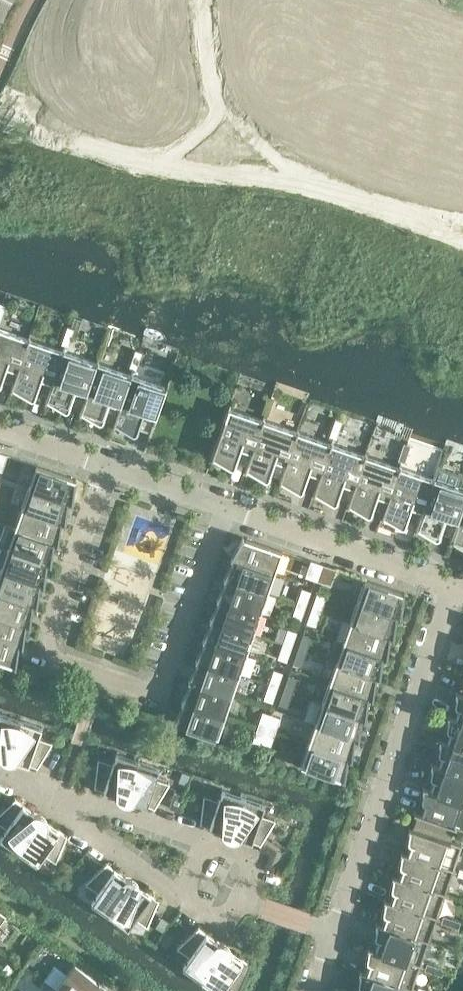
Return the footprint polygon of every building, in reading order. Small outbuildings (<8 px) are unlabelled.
[(64,334),(71,337),(74,328),(67,326),(64,334)] [(14,383),(29,338),(30,334),(29,334),(28,338),(0,328),(0,379),(14,383)] [(64,334),(61,343),(68,345),(71,337),(64,334)] [(29,338),(14,383),(12,388),(13,389),(14,387),(24,394),(28,394),(30,392),(31,389),(48,395),(63,350),(65,346),(63,346),(62,349),(29,338)] [(135,349),(132,358),(139,360),(142,351),(135,349)] [(63,350),(48,395),(46,400),(47,400),(48,399),(59,405),(62,406),(64,404),(65,401),(82,407),(97,362),(99,358),(97,357),(96,361),(63,350)] [(139,360),(132,358),(129,367),(136,369),(139,360)] [(130,373),(97,362),(82,407),(80,412),(81,412),(82,411),(93,417),(96,417),(98,415),(99,413),(116,419),(131,373),(133,370),(131,369),(130,373)] [(131,373),(116,419),(114,424),(116,424),(116,423),(127,429),(130,429),(132,427),(133,424),(150,430),(148,435),(149,436),(168,382),(167,381),(165,385),(131,373)] [(271,406),(274,397),(267,395),(264,404),(271,406)] [(230,404),(229,404),(211,458),(213,458),(213,457),(224,463),(227,464),(230,462),(231,459),(247,465),(263,419),(264,416),(263,415),(261,419),(229,408),(230,404)] [(271,406),(264,404),(261,412),(268,415),(271,406)] [(335,418),(332,427),(339,430),(342,421),(335,418)] [(263,419),(247,465),(246,470),(247,470),(247,469),(258,475),(261,475),(264,473),(264,471),(281,476),(297,431),(298,427),(297,427),(295,431),(263,419)] [(339,430),(332,427),(329,436),(336,438),(339,430)] [(297,431),(281,476),(280,481),(281,482),(281,480),(292,487),(295,487),(298,485),(299,482),(315,488),(331,443),(332,439),(331,439),(330,443),(297,431)] [(403,442),(400,451),(407,453),(410,445),(403,442)] [(331,443),(315,488),(314,493),(315,494),(315,492),(326,498),(329,499),(332,497),(333,494),(349,500),(365,455),(366,451),(365,451),(363,454),(331,443)] [(407,453),(400,451),(397,460),(404,462),(407,453)] [(365,455),(349,500),(348,505),(349,505),(349,504),(360,510),(363,510),(366,508),(367,506),(384,512),(399,467),(400,463),(399,462),(398,466),(365,455)] [(29,486),(69,501),(70,493),(74,494),(77,479),(74,478),(36,465),(29,486)] [(432,478),(399,467),(384,512),(382,517),(383,517),(384,516),(395,522),(398,522),(400,520),(401,518),(418,524),(433,478),(434,475),(433,474),(432,478)] [(418,524),(416,529),(417,529),(418,528),(429,534),(432,534),(434,532),(435,529),(452,535),(462,502),(462,489),(433,478),(418,524)] [(22,507),(62,521),(63,514),(67,514),(69,501),(29,486),(22,507)] [(452,535),(450,540),(451,541),(452,539),(462,546),(462,502),(452,535)] [(62,521),(22,507),(15,527),(55,541),(56,534),(60,535),(62,521)] [(55,541),(15,527),(7,548),(48,562),(49,555),(53,555),(55,541)] [(238,552),(234,558),(274,572),(281,550),(243,537),(242,536),(234,550),(238,552)] [(0,568),(41,582),(42,575),(46,576),(48,562),(7,548),(0,545),(0,568)] [(227,578),(267,592),(274,572),(234,558),(227,570),(231,572),(227,578)] [(319,563),(310,560),(305,575),(314,578),(319,563)] [(334,568),(325,565),(320,580),(329,583),(334,568)] [(33,602),(35,595),(38,596),(41,582),(0,568),(0,569),(0,591),(33,602)] [(224,593),(220,599),(260,612),(267,592),(227,578),(220,591),(224,593)] [(403,592),(365,579),(357,600),(397,614),(398,607),(402,608),(404,593),(403,592)] [(300,587),(295,602),(304,605),(309,590),(300,587)] [(26,623),(27,616),(31,617),(33,602),(0,591),(0,614),(26,623)] [(316,593),(310,607),(319,610),(324,596),(316,593)] [(217,613),(213,619),(253,633),(260,612),(220,599),(213,611),(217,613)] [(350,621),(390,634),(391,628),(395,628),(397,614),(357,600),(350,621)] [(299,619),(304,605),(295,602),(290,616),(299,619)] [(314,625),(319,610),(310,607),(305,622),(314,625)] [(0,614),(0,637),(19,643),(20,636),(24,637),(26,623),(0,614)] [(206,639),(246,653),(253,633),(213,619),(206,631),(209,633),(206,639)] [(343,641),(383,655),(384,648),(388,649),(390,634),(350,621),(343,641)] [(286,628),(281,643),(290,646),(295,631),(286,628)] [(301,633),(296,648),(305,651),(310,636),(301,633)] [(0,637),(0,661),(12,665),(13,657),(17,657),(19,643),(0,637)] [(202,654),(199,660),(239,674),(246,653),(206,639),(199,652),(202,654)] [(336,662),(376,675),(377,668),(381,669),(383,655),(343,641),(336,662)] [(285,660),(290,646),(281,643),(276,657),(285,660)] [(300,666),(305,651),(296,648),(291,663),(300,666)] [(192,680),(232,694),(239,674),(199,660),(192,672),(195,674),(192,680)] [(329,682),(368,696),(370,689),(373,689),(376,675),(336,662),(329,682)] [(272,669),(267,684),(276,687),(281,672),(272,669)] [(288,674),(282,689),(291,692),(296,677),(288,674)] [(188,695),(185,701),(224,714),(232,694),(192,680),(185,693),(188,695)] [(322,702),(361,716),(362,709),(366,710),(368,696),(329,682),(322,702)] [(271,701),(276,687),(267,684),(262,698),(271,701)] [(286,707),(291,692),(282,689),(277,704),(286,707)] [(462,721),(462,694),(455,691),(454,693),(456,693),(454,704),(454,707),(456,708),(457,709),(454,718),(462,721)] [(224,714),(185,701),(178,713),(181,715),(177,722),(217,736),(224,714)] [(315,723),(354,737),(355,730),(359,730),(361,716),(322,702),(315,723)] [(261,711),(256,726),(265,729),(270,714),(261,711)] [(0,712),(0,755),(2,757),(6,759),(20,719),(0,712)] [(270,714),(265,729),(274,732),(279,717),(270,714)] [(446,728),(446,731),(448,732),(449,732),(446,741),(462,747),(462,721),(454,718),(447,715),(446,716),(448,717),(446,728)] [(20,719),(6,759),(11,760),(15,759),(36,766),(36,767),(37,768),(52,743),(51,742),(38,737),(42,726),(20,719)] [(308,743),(347,757),(348,750),(352,751),(354,737),(315,723),(308,743)] [(265,729),(256,726),(251,741),(260,744),(265,729)] [(274,732),(265,729),(260,744),(269,747),(274,732)] [(462,774),(462,747),(446,741),(439,739),(438,740),(440,741),(438,752),(438,754),(440,756),(441,756),(438,765),(462,774)] [(300,765),(340,778),(341,770),(345,771),(347,757),(308,743),(300,765)] [(137,760),(116,752),(112,763),(99,759),(97,758),(94,787),(95,788),(95,787),(116,794),(119,798),(123,800),(137,760)] [(137,760),(123,800),(128,801),(132,800),(153,807),(154,808),(169,783),(168,783),(155,778),(159,767),(137,760)] [(462,801),(462,774),(438,765),(430,763),(430,764),(431,765),(429,776),(430,778),(432,780),(433,780),(430,789),(462,801)] [(421,800),(421,802),(423,803),(424,804),(421,813),(414,810),(413,812),(462,829),(462,801),(430,789),(422,786),(421,788),(423,789),(421,800)] [(243,796),(221,789),(218,800),(205,795),(203,795),(199,824),(201,824),(201,823),(222,831),(225,834),(229,836),(243,796)] [(169,807),(179,810),(184,795),(174,792),(169,807)] [(243,796),(229,836),(234,837),(238,836),(259,844),(260,845),(275,820),(274,819),(261,815),(265,803),(243,796)] [(0,835),(0,837),(18,850),(42,815),(38,813),(34,812),(16,799),(15,798),(0,812),(0,823),(6,827),(0,835)] [(42,815),(18,850),(36,863),(43,853),(54,861),(56,862),(67,835),(66,834),(66,835),(48,822),(46,818),(42,815)] [(406,857),(451,872),(454,873),(455,872),(452,871),(459,849),(462,850),(462,849),(407,829),(406,832),(408,833),(406,844),(406,846),(408,847),(409,848),(406,857)] [(398,881),(443,896),(446,897),(446,896),(443,895),(451,872),(406,857),(398,854),(398,856),(400,856),(398,867),(398,870),(400,871),(401,872),(398,881)] [(91,901),(109,914),(134,879),(130,877),(125,877),(107,864),(106,862),(85,882),(86,883),(97,891),(91,901)] [(393,895),(389,904),(435,920),(438,921),(438,920),(435,919),(443,896),(398,881),(390,878),(390,880),(391,880),(389,891),(390,894),(392,895),(393,895)] [(137,882),(134,879),(109,914),(128,927),(135,917),(146,925),(147,926),(159,899),(157,899),(139,886),(137,882)] [(435,920),(389,904),(382,902),(381,903),(383,904),(381,915),(381,918),(383,919),(384,919),(381,928),(426,944),(429,945),(430,944),(427,943),(435,920)] [(440,925),(448,928),(451,921),(442,918),(440,925)] [(459,924),(451,921),(448,928),(457,931),(459,924)] [(376,943),(373,952),(418,968),(421,969),(422,967),(419,966),(426,944),(381,928),(374,926),(373,927),(375,928),(373,939),(373,941),(375,943),(376,943)] [(201,978),(225,943),(221,941),(217,941),(199,928),(198,927),(177,946),(178,948),(189,956),(182,965),(201,978)] [(201,978),(219,990),(220,990),(226,982),(237,990),(239,990),(250,964),(249,963),(231,951),(229,946),(225,943),(201,978)] [(367,967),(368,967),(365,976),(409,990),(412,990),(410,990),(418,968),(373,952),(365,950),(365,951),(367,952),(365,963),(365,965),(367,967)] [(60,990),(104,990),(107,986),(74,963),(57,988),(60,990)] [(423,973),(432,976),(434,969),(425,966),(423,973)] [(443,972),(434,969),(432,976),(440,979),(443,972)] [(359,990),(409,990),(365,976),(357,973),(357,975),(358,975),(356,987),(357,989),(359,990),(360,990),(359,990)]
